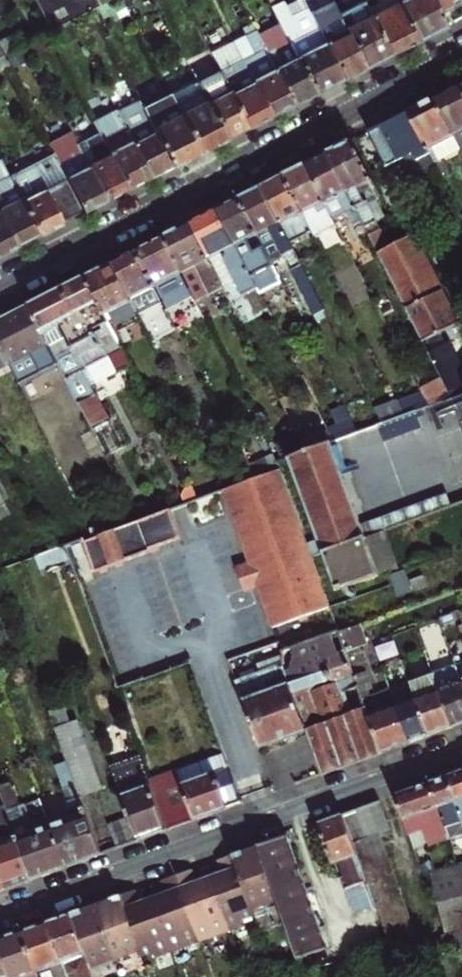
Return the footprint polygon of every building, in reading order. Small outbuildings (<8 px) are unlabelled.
[(50,31),(98,7),(95,0),(34,0),(50,31)] [(281,0),(268,7),(277,24),(312,95),(327,87),(340,80),(322,44),(315,29),(308,15),(292,23),(281,0)] [(321,14),(332,8),(328,0),(314,0),(321,14)] [(366,14),(369,19),(388,56),(402,48),(415,42),(397,5),(395,0),(375,0),(374,1),(378,9),(366,14)] [(415,42),(430,34),(443,28),(438,18),(429,0),(395,0),(397,5),(415,42)] [(438,18),(461,5),(461,0),(429,0),(438,18)] [(344,32),(369,19),(366,14),(364,8),(338,21),(344,32)] [(86,14),(74,21),(79,30),(91,24),(86,14)] [(376,62),(388,56),(369,19),(344,32),(344,33),(362,69),(376,62)] [(277,24),(255,35),(290,106),(300,101),(312,95),(277,24)] [(350,75),(362,69),(344,33),(322,44),(340,80),(350,75)] [(239,63),(250,85),(267,117),(280,111),(290,106),(255,35),(254,34),(242,40),(250,57),(239,63)] [(267,117),(250,85),(239,90),(232,77),(227,80),(223,72),(218,75),(225,90),(228,95),(244,129),(255,123),(267,117)] [(225,90),(218,75),(214,77),(221,91),(225,90)] [(461,146),(461,87),(452,92),(437,99),(455,133),(461,146)] [(204,100),(207,106),(228,95),(225,90),(221,91),(204,100)] [(201,95),(173,109),(195,154),(209,147),(224,139),(207,106),(204,100),(201,95)] [(228,95),(207,106),(224,139),(234,134),(244,129),(228,95)] [(410,113),(431,153),(435,150),(432,144),(455,133),(437,99),(425,105),(410,113)] [(135,102),(113,113),(114,115),(122,130),(146,179),(157,173),(168,168),(145,122),(135,102)] [(195,154),(173,109),(153,118),(145,122),(168,168),(183,160),(195,154)] [(113,113),(90,125),(98,141),(123,191),(134,185),(146,179),(122,130),(113,113)] [(434,159),(431,153),(410,113),(399,119),(383,127),(400,159),(407,174),(434,159)] [(376,130),(370,134),(387,166),(400,159),(383,127),(376,130)] [(123,191),(98,141),(94,144),(90,139),(83,144),(93,164),(83,170),(100,202),(112,196),(123,191)] [(369,204),(383,196),(355,141),(343,148),(330,154),(363,220),(379,252),(389,247),(384,232),(369,204)] [(62,183),(78,213),(89,208),(100,202),(83,170),(73,151),(62,157),(73,175),(61,181),(62,183)] [(307,165),(334,218),(349,211),(352,215),(357,224),(363,220),(330,154),(317,161),(307,165)] [(338,227),(334,218),(307,165),(297,171),(285,176),(312,232),(315,238),(338,227)] [(10,189),(5,179),(0,170),(0,224),(12,247),(23,241),(34,236),(18,205),(10,189)] [(16,173),(5,179),(10,189),(22,184),(16,173)] [(290,243),(312,232),(285,176),(274,182),(263,188),(290,243)] [(55,225),(78,213),(62,183),(30,199),(18,205),(34,236),(55,225)] [(22,184),(10,189),(18,205),(30,199),(22,184)] [(326,315),(290,243),(263,188),(252,193),(240,199),(272,264),(285,257),(317,319),(326,315)] [(256,289),(279,277),(272,264),(240,199),(230,204),(217,211),(256,289)] [(259,296),(256,289),(217,211),(206,217),(190,224),(220,284),(234,277),(246,302),(259,296)] [(12,247),(0,224),(0,253),(12,247)] [(220,284),(190,224),(178,231),(164,237),(194,298),(208,291),(220,284)] [(379,252),(425,342),(461,324),(415,234),(408,238),(389,247),(379,252)] [(194,298),(164,237),(150,245),(135,252),(160,302),(168,319),(197,304),(194,298)] [(160,302),(135,252),(125,257),(111,264),(129,299),(141,294),(151,313),(158,309),(156,305),(160,302)] [(130,301),(129,299),(111,264),(99,271),(84,278),(105,319),(111,315),(110,311),(130,301)] [(233,310),(246,302),(234,277),(220,284),(233,310)] [(155,417),(105,319),(84,278),(66,287),(29,306),(49,345),(101,444),(155,417)] [(10,365),(49,345),(29,306),(9,316),(0,320),(0,346),(10,365)] [(461,397),(461,389),(461,387),(461,367),(449,342),(430,352),(454,400),(461,397)] [(0,346),(0,370),(10,365),(0,346)] [(454,400),(442,404),(446,417),(461,411),(461,397),(454,400)] [(422,412),(383,425),(389,441),(427,427),(424,417),(422,412)] [(330,440),(354,431),(350,419),(326,428),(330,440)] [(370,538),(365,526),(336,442),(291,458),(320,540),(308,544),(314,559),(324,555),(368,539),(370,538)] [(259,586),(269,614),(326,594),(314,559),(308,544),(282,469),(226,490),(250,561),(259,586)] [(451,495),(365,526),(370,538),(388,531),(456,506),(451,495)] [(174,510),(82,544),(93,574),(155,550),(154,548),(184,537),(174,510)] [(388,531),(370,538),(383,574),(402,567),(388,531)] [(337,590),(381,575),(383,574),(370,538),(368,539),(324,555),(337,590)] [(250,561),(238,565),(243,579),(246,590),(259,586),(250,561)] [(326,594),(269,614),(273,627),(330,607),(326,594)] [(356,680),(347,655),(340,635),(339,630),(284,652),(286,656),(286,670),(262,678),(259,679),(244,684),(239,686),(263,749),(267,746),(308,732),(325,776),(358,764),(383,755),(365,706),(353,710),(347,690),(358,686),(356,680)] [(259,665),(262,678),(286,670),(286,656),(259,665)] [(419,697),(433,737),(449,731),(457,728),(442,688),(428,692),(423,679),(415,658),(406,661),(419,697)] [(428,667),(432,676),(437,674),(434,665),(428,667)] [(242,677),(244,684),(259,679),(256,672),(242,677)] [(442,688),(440,680),(437,674),(432,676),(423,679),(428,692),(442,688)] [(374,691),(368,675),(356,680),(358,686),(362,696),(374,691)] [(442,688),(457,728),(461,726),(461,682),(450,686),(447,677),(440,680),(442,688)] [(399,705),(412,744),(426,739),(433,737),(419,697),(407,701),(403,693),(395,695),(399,705)] [(365,706),(383,755),(403,748),(412,744),(399,705),(376,713),(372,703),(365,706)] [(54,713),(84,798),(106,790),(82,722),(76,724),(69,708),(54,713)] [(154,787),(170,832),(229,811),(247,804),(233,768),(181,787),(178,778),(154,787)] [(456,773),(446,776),(461,822),(461,770),(456,773)] [(126,798),(134,818),(143,842),(160,836),(170,832),(154,787),(150,776),(142,779),(146,791),(126,798)] [(446,776),(438,779),(429,783),(449,839),(461,835),(461,822),(446,776)] [(449,839),(429,783),(410,789),(393,795),(412,848),(427,844),(449,839)] [(92,860),(105,856),(84,798),(47,811),(52,828),(67,869),(92,860)] [(67,869),(52,828),(42,832),(43,836),(39,837),(33,821),(25,824),(15,800),(4,803),(5,805),(33,881),(55,873),(67,869)] [(367,805),(377,833),(389,829),(380,800),(375,802),(367,805)] [(5,805),(0,806),(0,821),(7,840),(0,843),(0,868),(8,890),(25,884),(33,881),(5,805)] [(365,838),(377,833),(367,805),(355,809),(365,838)] [(352,843),(365,838),(355,809),(342,814),(352,843)] [(356,855),(352,843),(342,814),(329,818),(315,823),(330,866),(339,862),(338,872),(354,912),(374,905),(370,893),(365,880),(361,868),(356,855)] [(114,826),(122,849),(136,844),(143,842),(134,818),(114,826)] [(352,843),(356,855),(381,846),(377,833),(365,838),(352,843)] [(274,896),(296,958),(324,949),(285,834),(256,845),(274,896)] [(274,896),(256,845),(247,848),(229,855),(248,906),(274,896)] [(356,855),(361,868),(386,860),(381,846),(356,855)] [(251,916),(248,906),(229,855),(222,857),(214,860),(219,874),(206,879),(225,931),(240,925),(239,921),(251,916)] [(430,864),(441,927),(442,930),(461,927),(461,856),(430,864)] [(361,868),(365,880),(390,872),(386,860),(361,868)] [(8,890),(0,868),(0,893),(8,890)] [(225,931),(206,879),(195,883),(190,869),(184,871),(175,874),(199,940),(225,931)] [(365,880),(370,893),(395,884),(390,872),(365,880)] [(167,951),(199,940),(175,874),(166,877),(156,881),(162,895),(149,899),(167,951)] [(374,905),(399,896),(395,884),(370,893),(374,905)] [(167,951),(149,899),(137,904),(132,890),(128,891),(117,895),(136,947),(140,956),(152,952),(154,956),(167,951)] [(112,955),(136,947),(117,895),(108,898),(93,904),(112,955)] [(374,905),(378,917),(404,909),(399,896),(374,905)] [(112,955),(93,904),(85,907),(67,913),(87,964),(112,955)] [(378,917),(383,931),(409,925),(404,909),(378,917)] [(18,930),(36,976),(56,976),(51,963),(58,961),(64,976),(92,976),(87,964),(67,913),(49,919),(18,930)] [(389,948),(415,941),(409,925),(383,931),(389,948)] [(0,937),(0,959),(7,976),(36,976),(18,930),(9,934),(0,937)]
